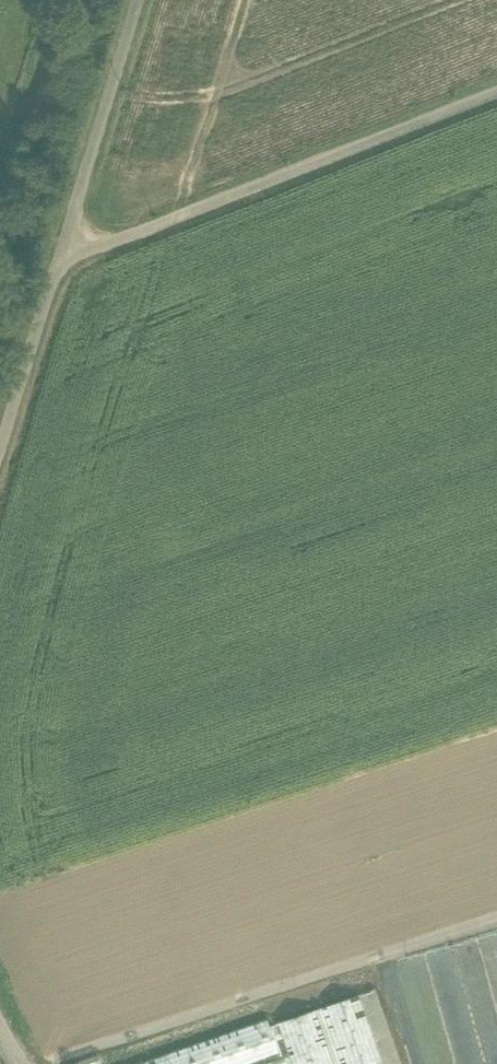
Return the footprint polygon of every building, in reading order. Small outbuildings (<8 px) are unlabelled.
[(321,1008),(340,1063),(383,1063),(360,995),(321,1008)] [(315,1010),(278,1023),(292,1063),(334,1063),(315,1010)] [(138,1063),(268,1063),(281,1060),(267,1020),(138,1063)]
